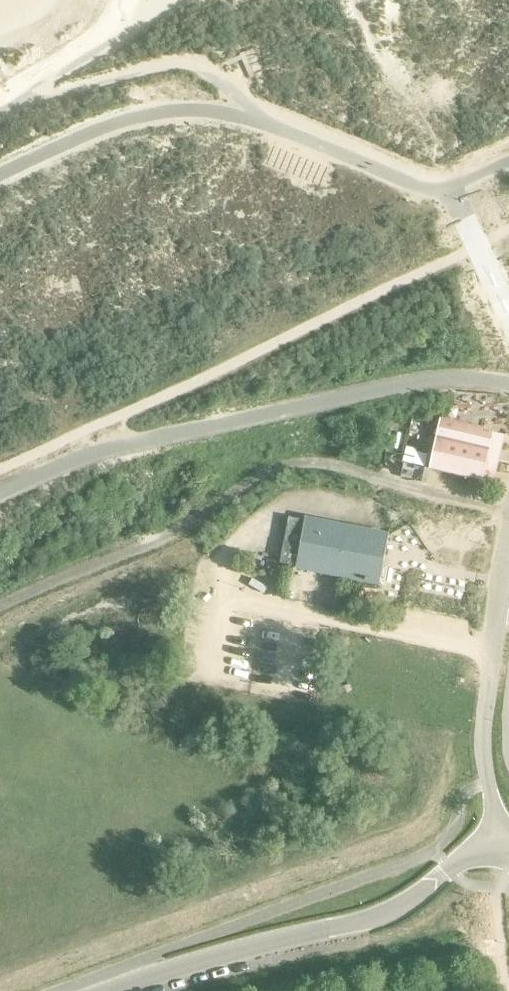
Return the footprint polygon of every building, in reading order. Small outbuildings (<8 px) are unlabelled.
[(480,479),(492,482),(502,436),(490,433),(491,432),(440,420),(429,469),(479,480),(480,479)] [(406,447),(402,462),(412,464),(415,452),(416,450),(406,447)] [(383,560),(387,537),(288,517),(279,563),(379,583),(383,560)]
